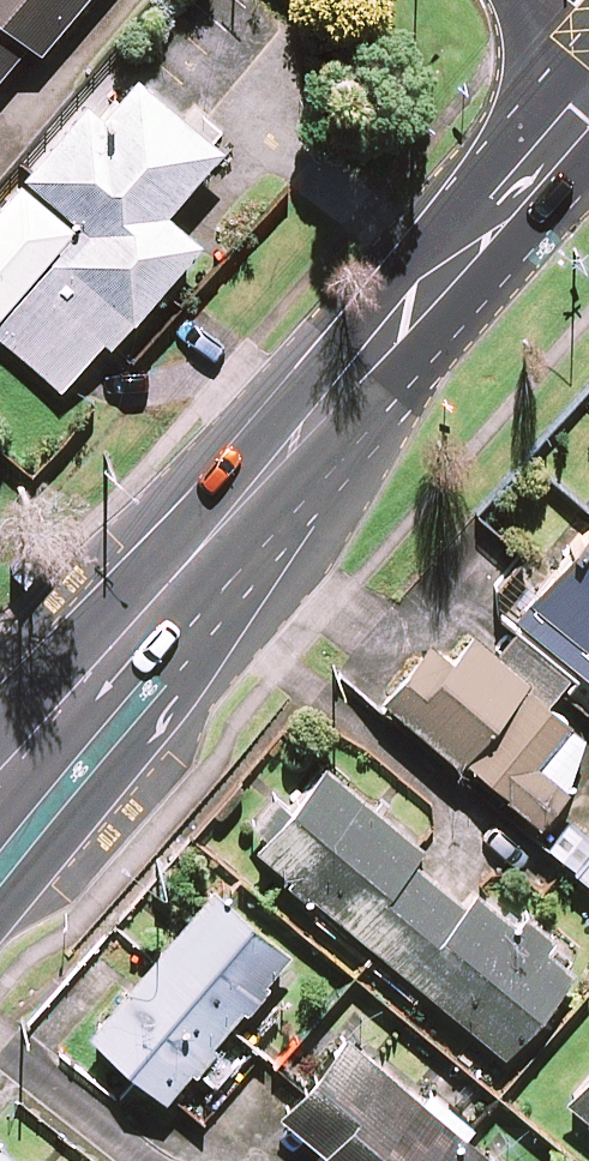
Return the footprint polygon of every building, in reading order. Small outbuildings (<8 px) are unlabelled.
[(29,42),(41,52),(84,0),(0,0),(0,77),(29,42)] [(136,78),(104,117),(89,105),(0,211),(0,336),(62,388),(105,338),(112,344),(199,242),(165,214),(220,149),(136,78)] [(515,614),(588,677),(588,527),(515,614)] [(420,583),(341,673),(382,709),(388,702),(459,764),(464,757),(539,822),(588,765),(588,740),(547,703),(567,681),(538,655),(523,672),(420,583)] [(421,849),(326,770),(259,850),(504,1054),(570,975),(472,893),(464,904),(411,860),(421,849)] [(580,871),(588,879),(588,861),(580,871)] [(289,956),(214,891),(91,1035),(167,1099),(289,956)] [(348,1039),(283,1117),(327,1153),(320,1160),(493,1160),(348,1039)] [(569,1101),(588,1118),(588,1077),(569,1101)]
